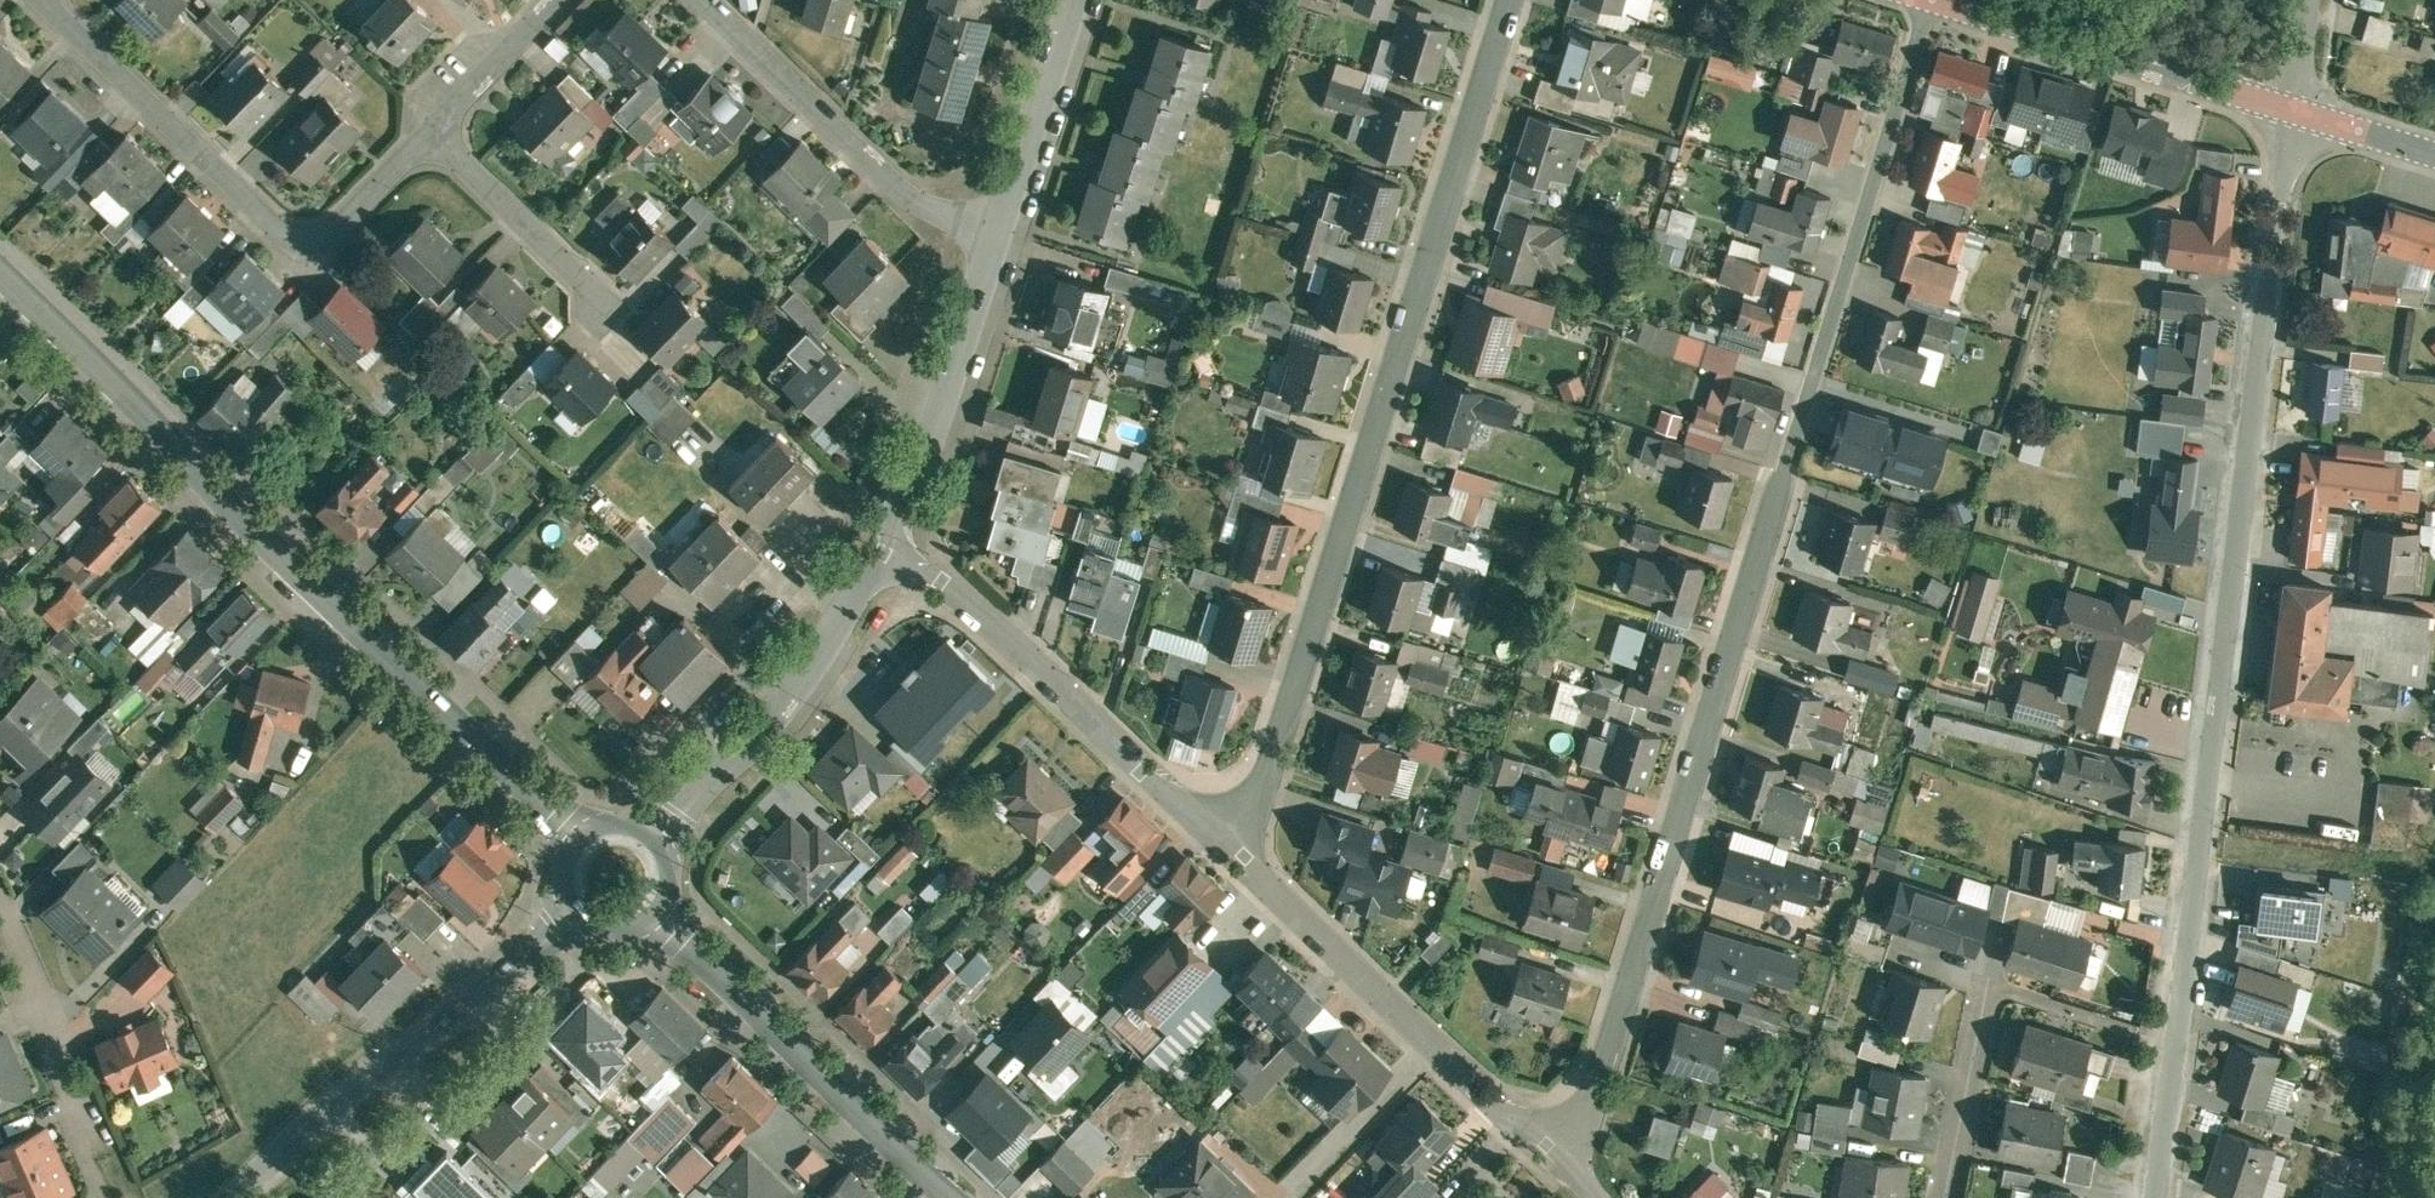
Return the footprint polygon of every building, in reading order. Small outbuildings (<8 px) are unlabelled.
[(184,0),(119,0),(154,34),(186,2),(184,0)] [(417,0),(389,0),(392,3),(368,27),(363,22),(362,23),(370,32),(369,33),(377,40),(378,38),(399,59),(437,20),(417,0)] [(801,15),(836,26),(842,8),(849,10),(852,0),(806,0),(801,15)] [(929,1),(942,5),(913,100),(962,115),(992,19),(978,14),(982,0),(929,0),(929,1)] [(1357,8),(1386,16),(1391,0),(1359,0),(1357,8)] [(1587,0),(1573,0),(1569,13),(1599,22),(1604,5),(1587,0)] [(1604,5),(1621,10),(1624,0),(1587,0),(1604,5)] [(1621,10),(1648,18),(1653,0),(1624,0),(1621,10)] [(1433,10),(1406,2),(1394,39),(1400,41),(1394,63),(1435,75),(1449,29),(1431,23),(1432,19),(1430,19),(1433,10)] [(239,35),(212,9),(200,21),(228,47),(239,35)] [(664,49),(625,10),(592,44),(594,45),(597,41),(619,63),(615,67),(631,82),(647,66),(664,49)] [(2395,22),(2369,14),(2361,40),(2387,48),(2395,22)] [(1896,37),(1846,22),(1838,48),(1806,38),(1795,77),(1813,83),(1829,88),(1844,92),(1853,64),(1868,69),(1870,61),(1887,66),(1896,37)] [(1641,50),(1575,29),(1559,82),(1558,83),(1580,90),(1587,92),(1591,80),(1626,91),(1624,97),(1626,98),(1641,50)] [(1165,34),(1152,74),(1150,73),(1146,86),(1140,84),(1125,131),(1164,143),(1172,146),(1187,100),(1193,102),(1211,48),(1165,34)] [(0,38),(0,100),(8,91),(31,67),(0,38)] [(1990,66),(1941,51),(1932,80),(1948,85),(1938,118),(1919,112),(1919,113),(1934,118),(1959,126),(1967,99),(1979,102),(1986,79),(1990,66)] [(319,55),(295,80),(308,93),(312,90),(333,68),(319,55)] [(1747,86),(1752,64),(1705,55),(1700,77),(1747,86)] [(1370,70),(1338,60),(1332,79),(1364,89),(1370,70)] [(261,61),(238,84),(233,80),(214,99),(247,133),(287,90),(261,61)] [(638,88),(614,113),(615,114),(628,126),(640,113),(667,85),(647,66),(632,82),(638,88)] [(2019,83),(2009,116),(2043,127),(2058,78),(2024,67),(2019,83)] [(353,88),(333,68),(312,90),(322,100),(327,95),(337,104),(353,88)] [(596,96),(570,71),(558,83),(584,108),(596,96)] [(751,113),(711,74),(682,103),(706,127),(700,134),(715,149),(751,113)] [(1559,82),(1543,77),(1536,100),(1573,112),(1580,90),(1558,83),(1559,82)] [(19,101),(11,110),(23,120),(53,88),(42,78),(19,101)] [(2092,88),(2058,78),(2043,127),(2076,137),(2087,105),(2092,88)] [(1364,89),(1332,79),(1325,102),(1357,111),(1358,108),(1364,89)] [(2004,84),(1986,79),(1979,102),(1994,107),(1995,108),(1997,108),(2004,84)] [(2019,83),(2006,79),(2004,84),(1997,108),(1995,108),(1991,122),(2006,126),(2009,116),(2019,83)] [(557,82),(515,125),(563,172),(574,162),(562,150),(592,118),(593,118),(584,108),(558,83),(557,82)] [(1829,88),(1813,83),(1807,103),(1823,108),(1829,88)] [(667,85),(640,113),(652,125),(679,97),(667,85)] [(53,88),(23,120),(38,135),(33,140),(51,157),(52,158),(85,123),(87,121),(53,88)] [(1426,107),(1383,93),(1382,94),(1364,89),(1358,108),(1377,113),(1366,147),(1410,160),(1426,107)] [(0,100),(0,121),(11,110),(19,101),(8,91),(0,100)] [(337,104),(327,95),(322,100),(332,109),(337,104)] [(614,113),(596,96),(584,108),(593,118),(592,118),(602,127),(615,114),(614,113)] [(1979,102),(1967,99),(1959,126),(1963,127),(1963,128),(1970,130),(1970,131),(1984,135),(1985,135),(1994,107),(1979,102)] [(322,100),(293,130),(295,132),(281,146),(279,145),(278,146),(311,179),(329,161),(322,155),(336,141),(342,147),(361,128),(337,104),(332,109),(322,100)] [(1860,112),(1831,103),(1824,126),(1794,116),(1787,140),(1817,150),(1816,152),(1818,152),(1845,160),(1860,112)] [(2101,109),(2087,105),(2076,137),(2074,146),(2088,151),(2101,109)] [(2166,120),(2118,106),(2105,148),(2151,162),(2160,134),(2162,134),(2166,120)] [(1587,132),(1530,115),(1525,134),(1526,135),(1524,143),(1526,144),(1522,157),(1518,156),(1512,174),(1546,185),(1549,185),(1554,170),(1573,175),(1587,132)] [(1959,126),(1934,118),(1930,130),(1959,140),(1963,128),(1963,127),(1959,126)] [(85,123),(52,158),(51,157),(37,171),(53,187),(67,172),(102,136),(100,134),(99,136),(85,123)] [(1119,129),(1106,168),(1104,168),(1101,180),(1095,178),(1080,227),(1126,241),(1141,194),(1148,197),(1164,143),(1125,131),(1119,129)] [(1930,130),(1928,130),(1912,181),(1934,188),(1943,191),(1944,189),(1969,197),(1971,197),(1978,173),(1951,165),(1959,140),(1930,130)] [(1984,135),(1970,131),(1964,149),(1979,154),(1984,135)] [(115,149),(98,166),(99,167),(111,179),(93,198),(114,219),(118,222),(135,205),(166,172),(138,145),(139,144),(129,134),(115,149)] [(2162,134),(2160,134),(2151,162),(2147,176),(2172,183),(2185,141),(2162,134)] [(102,136),(67,172),(81,185),(99,167),(98,166),(115,149),(102,136)] [(800,140),(766,175),(803,212),(807,207),(809,209),(830,188),(839,178),(800,140)] [(1817,150),(1787,140),(1778,169),(1809,178),(1818,152),(1816,152),(1817,150)] [(2236,151),(2199,146),(2197,165),(2233,170),(2236,151)] [(1402,184),(1357,170),(1350,194),(1332,188),(1324,214),(1331,216),(1331,217),(1345,221),(1345,222),(1387,235),(1397,203),(1396,203),(1402,184)] [(2238,175),(2206,171),(2200,222),(2175,219),(2173,238),(2178,245),(2176,261),(2225,267),(2230,227),(2231,227),(2238,175)] [(1797,180),(1780,174),(1773,195),(1791,201),(1797,180)] [(1546,185),(1514,175),(1509,191),(1537,200),(1541,201),(1546,185)] [(143,213),(155,225),(185,194),(173,182),(143,213)] [(830,188),(809,209),(807,207),(803,212),(800,215),(829,243),(857,214),(830,188)] [(1969,197),(1944,189),(1943,191),(1934,188),(1927,212),(1961,223),(1969,197)] [(1509,191),(1506,190),(1500,211),(1531,220),(1537,200),(1509,191)] [(1833,199),(1805,190),(1797,213),(1760,202),(1751,229),(1817,250),(1833,199)] [(225,229),(187,192),(185,194),(155,225),(152,228),(168,243),(169,242),(191,263),(192,264),(206,249),(225,229)] [(674,239),(624,192),(601,216),(618,232),(604,246),(637,278),(674,239)] [(699,195),(687,207),(700,220),(705,216),(716,227),(724,220),(699,195)] [(2389,203),(2382,228),(2377,244),(2378,245),(2376,252),(2370,278),(2398,282),(2429,286),(2434,267),(2434,217),(2389,203)] [(1680,264),(1692,211),(1657,204),(1645,256),(1680,264)] [(135,205),(118,222),(114,219),(104,229),(116,241),(143,213),(135,205)] [(1324,214),(1309,209),(1302,232),(1324,239),(1338,243),(1345,222),(1345,221),(1331,217),(1331,216),(1324,214)] [(1531,220),(1500,211),(1495,226),(1503,229),(1490,270),(1532,283),(1543,249),(1560,255),(1567,231),(1531,220)] [(700,220),(677,244),(689,255),(716,227),(705,216),(700,220)] [(426,217),(392,253),(415,275),(413,277),(428,291),(429,292),(430,292),(465,255),(426,217)] [(2363,220),(2332,217),(2326,269),(2323,291),(2352,295),(2354,277),(2370,278),(2376,252),(2378,245),(2377,244),(2382,228),(2363,222),(2363,220)] [(1931,228),(1902,219),(1887,268),(1914,276),(1910,289),(1947,301),(1948,301),(1959,264),(1923,253),(1931,228)] [(2061,228),(2059,249),(2087,252),(2089,231),(2061,228)] [(1324,239),(1302,232),(1298,246),(1320,252),(1324,239)] [(867,237),(828,278),(845,295),(866,316),(868,315),(892,290),(893,291),(908,276),(867,237)] [(1320,252),(1298,246),(1293,262),(1315,268),(1315,269),(1317,261),(1320,252)] [(206,249),(192,264),(191,263),(178,276),(189,286),(205,270),(216,259),(206,249)] [(274,277),(247,250),(217,281),(212,287),(213,288),(215,285),(229,298),(226,301),(249,323),(250,324),(271,303),(285,288),(273,278),(274,277)] [(1745,258),(1736,284),(1745,287),(1753,261),(1745,258)] [(1333,266),(1317,261),(1315,269),(1315,268),(1309,288),(1325,293),(1333,266)] [(1771,266),(1753,261),(1745,287),(1763,292),(1771,266)] [(535,301),(497,265),(466,298),(504,334),(535,301)] [(1154,278),(1113,265),(1108,283),(1149,296),(1154,278)] [(1373,277),(1333,265),(1333,266),(1325,293),(1318,315),(1358,328),(1373,277)] [(189,286),(182,294),(195,306),(213,288),(212,287),(217,281),(205,270),(189,286)] [(1115,293),(1064,277),(1057,301),(1050,299),(1040,331),(1098,348),(1115,293)] [(2429,286),(2398,282),(2370,278),(2354,277),(2352,295),(2395,300),(2395,302),(2422,305),(2430,286),(2429,286)] [(1804,289),(1776,280),(1768,309),(1744,302),(1735,332),(1769,342),(1771,334),(1789,339),(1804,289)] [(1536,297),(1489,283),(1484,300),(1490,302),(1488,307),(1494,309),(1494,310),(1518,318),(1529,321),(1536,297)] [(323,307),(314,317),(320,322),(353,354),(383,323),(345,285),(323,307)] [(304,289),(281,313),(293,325),(306,337),(320,322),(314,317),(323,307),(304,289)] [(826,320),(795,289),(782,303),(813,333),(826,320)] [(1947,301),(1910,289),(1906,303),(1943,315),(1947,301)] [(2205,294),(2165,289),(2162,313),(2179,315),(2175,346),(2160,344),(2160,346),(2166,347),(2162,378),(2155,377),(2155,379),(2179,382),(2178,384),(2181,384),(2179,395),(2202,398),(2203,387),(2209,388),(2218,317),(2203,315),(2205,294)] [(678,290),(638,332),(670,363),(685,347),(684,346),(708,321),(709,322),(710,321),(678,290)] [(428,291),(401,319),(414,331),(424,321),(441,302),(430,292),(429,292),(428,291)] [(441,302),(424,321),(435,332),(463,303),(451,292),(441,302)] [(866,316),(845,295),(831,308),(862,338),(876,323),(868,315),(866,316)] [(1494,309),(1488,307),(1490,302),(1484,300),(1471,296),(1452,354),(1501,370),(1518,318),(1494,310),(1494,309)] [(249,323),(238,334),(250,345),(281,313),(271,303),(250,324),(249,323)] [(1928,353),(1895,343),(1903,318),(1874,309),(1859,360),(1885,368),(1886,367),(1921,377),(1928,353)] [(1295,321),(1257,310),(1252,326),(1290,338),(1295,321)] [(281,313),(250,345),(262,357),(293,325),(281,313)] [(1956,322),(1931,314),(1922,341),(1948,349),(1956,322)] [(1769,342),(1735,332),(1731,347),(1764,356),(1769,342)] [(860,376),(819,336),(798,358),(806,365),(788,384),(821,416),(860,376)] [(1350,354),(1297,337),(1290,359),(1297,361),(1287,395),(1332,409),(1350,354)] [(1125,348),(1117,369),(1163,386),(1170,364),(1125,348)] [(2384,353),(2350,349),(2348,367),(2382,371),(2384,353)] [(616,386),(578,350),(549,380),(570,401),(567,404),(584,419),(616,386)] [(1092,376),(1053,363),(1036,418),(1074,431),(1092,376)] [(529,365),(502,393),(516,406),(543,378),(529,365)] [(662,365),(642,386),(663,406),(682,385),(662,365)] [(2344,368),(2315,365),(2309,414),(2338,418),(2344,368)] [(246,371),(234,384),(232,381),(203,414),(244,451),(272,420),(271,419),(252,401),(264,388),(246,371)] [(264,388),(252,401),(271,419),(298,390),(279,372),(264,388)] [(1785,389),(1734,374),(1726,401),(1744,407),(1736,437),(1766,445),(1774,416),(1776,417),(1785,389)] [(1561,398),(1582,391),(1576,375),(1555,382),(1561,398)] [(1480,392),(1441,380),(1427,429),(1465,441),(1470,426),(1480,394),(1480,392)] [(676,393),(647,423),(670,444),(698,415),(676,393)] [(1515,405),(1480,394),(1470,426),(1488,432),(1492,421),(1508,426),(1515,405)] [(2179,395),(2166,394),(2163,415),(2166,416),(2165,418),(2185,421),(2199,423),(2200,420),(2203,421),(2205,399),(2202,398),(2179,395)] [(1290,412),(1259,402),(1252,423),(1270,429),(1272,421),(1286,425),(1290,412)] [(1723,411),(1701,405),(1690,443),(1714,451),(1722,453),(1729,430),(1718,427),(1723,411)] [(1945,437),(1845,406),(1831,451),(1931,482),(1945,437)] [(1676,435),(1680,412),(1657,408),(1653,430),(1676,435)] [(107,453),(65,412),(35,444),(36,445),(62,470),(58,474),(58,475),(59,475),(55,478),(51,483),(64,496),(72,488),(73,489),(80,481),(107,453)] [(2142,415),(2137,451),(2169,456),(2180,457),(2185,421),(2165,418),(2142,415)] [(1049,429),(1015,419),(1009,437),(1038,445),(1044,447),(1049,429)] [(0,441),(0,454),(8,461),(34,434),(20,420),(0,441)] [(842,441),(821,421),(811,432),(832,452),(842,441)] [(1286,425),(1272,421),(1270,429),(1265,446),(1274,449),(1265,480),(1305,492),(1322,437),(1286,425)] [(1984,425),(1977,447),(1997,453),(2003,431),(1984,425)] [(2433,428),(2421,439),(2431,449),(2434,445),(2434,431),(2433,428)] [(2036,463),(2043,435),(2023,430),(2016,458),(2036,463)] [(781,440),(737,486),(732,482),(731,484),(767,519),(815,469),(778,434),(776,435),(781,440)] [(1688,446),(1650,434),(1642,459),(1658,464),(1660,456),(1682,463),(1684,457),(1688,446)] [(1463,449),(1427,437),(1421,454),(1458,466),(1463,449)] [(2383,446),(2341,441),(2339,457),(2351,459),(2351,460),(2380,464),(2381,463),(2383,446)] [(1690,443),(1689,443),(1688,446),(1684,457),(1710,465),(1714,451),(1690,443)] [(62,470),(36,445),(28,452),(28,458),(49,478),(55,478),(58,475),(58,474),(62,470)] [(1044,447),(1038,445),(1034,458),(1057,465),(1062,467),(1066,454),(1044,447)] [(1034,458),(1007,450),(998,480),(1003,481),(1047,495),(1057,465),(1034,458)] [(350,475),(320,507),(336,522),(336,530),(342,537),(353,537),(360,529),(365,534),(387,512),(367,492),(391,467),(375,451),(351,476),(350,475)] [(2351,460),(2349,461),(2350,459),(2339,457),(2310,454),(2304,453),(2302,453),(2296,506),(2298,506),(2326,510),(2327,498),(2329,498),(2345,500),(2346,485),(2368,488),(2367,500),(2416,506),(2418,490),(2398,487),(2400,465),(2381,463),(2380,464),(2351,460)] [(0,454),(0,499),(3,502),(25,479),(8,461),(0,454)] [(2180,457),(2169,456),(2166,475),(2162,474),(2160,491),(2164,491),(2162,506),(2164,506),(2190,510),(2192,510),(2199,459),(2180,457)] [(1494,478),(1458,466),(1452,484),(1488,496),(1494,478)] [(1734,477),(1697,466),(1688,494),(1684,493),(1678,511),(1719,524),(1734,477)] [(444,471),(415,501),(428,514),(429,515),(439,504),(458,485),(444,471)] [(129,477),(99,507),(106,514),(130,537),(160,507),(129,477)] [(409,479),(391,497),(403,509),(421,490),(409,479)] [(1451,492),(1411,479),(1396,525),(1437,537),(1444,515),(1451,492)] [(64,496),(54,506),(69,520),(94,494),(80,481),(73,489),(72,488),(64,496)] [(1047,495),(1003,481),(994,510),(999,511),(1044,525),(1053,497),(1047,495)] [(1283,500),(1236,486),(1227,513),(1244,518),(1247,510),(1277,519),(1283,500)] [(577,501),(565,514),(575,524),(587,511),(577,501)] [(428,514),(392,552),(431,590),(460,561),(440,541),(458,523),(439,504),(429,515),(428,514)] [(1098,511),(1083,506),(1074,535),(1088,540),(1089,540),(1093,528),(1098,511)] [(2190,510),(2164,506),(2162,518),(2166,523),(2184,525),(2189,522),(2190,510)] [(2326,510),(2298,506),(2291,557),(2321,561),(2327,510),(2326,510)] [(1916,515),(1891,507),(1882,532),(1908,541),(1916,515)] [(1875,521),(1836,509),(1822,556),(1861,568),(1875,521)] [(1277,519),(1247,510),(1244,518),(1231,561),(1280,576),(1295,524),(1277,519)] [(1044,525),(999,511),(990,541),(1037,555),(1039,556),(1048,526),(1044,525)] [(106,514),(75,545),(99,569),(130,537),(106,514)] [(721,515),(674,563),(713,600),(759,551),(742,534),(721,515)] [(1470,523),(1444,515),(1438,535),(1449,539),(1465,543),(1471,523),(1470,523)] [(671,555),(637,521),(624,534),(650,560),(659,568),(659,567),(671,555)] [(1489,527),(1470,521),(1470,523),(1471,523),(1465,543),(1449,539),(1443,558),(1475,568),(1484,571),(1490,548),(1483,546),(1489,527)] [(1661,530),(1639,523),(1634,540),(1656,546),(1661,530)] [(769,541),(751,524),(742,534),(759,551),(769,541)] [(187,528),(153,564),(154,564),(131,587),(159,614),(171,625),(172,625),(227,567),(187,528)] [(1122,538),(1093,528),(1089,540),(1088,540),(1086,544),(1117,554),(1122,539),(1122,538)] [(2416,536),(2370,530),(2364,576),(2410,582),(2416,536)] [(2190,538),(2152,532),(2149,551),(2188,557),(2190,538)] [(1166,548),(1151,543),(1142,571),(1157,576),(1166,548)] [(1117,554),(1086,544),(1068,601),(1097,610),(1098,611),(1112,567),(1113,568),(1117,554)] [(1705,565),(1668,553),(1664,565),(1639,557),(1629,592),(1660,602),(1691,611),(1705,565)] [(1037,555),(1028,584),(1041,588),(1050,559),(1039,556),(1037,555)] [(1443,558),(1442,558),(1434,582),(1442,584),(1442,582),(1461,588),(1460,590),(1467,592),(1475,568),(1443,558)] [(1064,564),(1050,559),(1041,588),(1055,592),(1064,564)] [(650,560),(623,588),(642,607),(670,578),(659,567),(659,568),(650,560)] [(529,581),(511,563),(501,574),(519,591),(529,581)] [(1235,577),(1197,565),(1191,584),(1218,593),(1215,602),(1225,605),(1228,593),(1230,593),(1235,577)] [(1423,577),(1384,565),(1369,613),(1408,625),(1423,577)] [(1113,568),(1112,567),(1098,611),(1097,610),(1093,624),(1123,634),(1141,577),(1113,568)] [(2000,579),(1977,572),(1960,628),(1983,635),(2000,579)] [(501,574),(443,632),(473,662),(507,628),(494,616),(519,591),(501,574)] [(1929,576),(1920,594),(1939,604),(1949,586),(1929,576)] [(2434,610),(2328,597),(2329,587),(2286,581),(2272,701),(2346,710),(2348,694),(2397,700),(2400,679),(2425,682),(2434,610)] [(1461,588),(1442,582),(1442,584),(1434,607),(1453,613),(1460,590),(1461,588)] [(73,584),(49,611),(64,625),(75,614),(89,599),(73,584)] [(2184,596),(2145,584),(2141,597),(2180,609),(2184,596)] [(245,586),(208,624),(208,625),(190,643),(178,655),(190,667),(198,675),(225,647),(232,653),(235,650),(238,653),(274,614),(245,586)] [(1852,602),(1812,589),(1798,635),(1838,647),(1839,645),(1867,653),(1873,632),(1845,624),(1852,602)] [(2074,694),(2025,680),(2019,704),(1990,697),(1987,709),(2117,742),(2154,616),(2137,611),(2141,598),(2122,592),(2117,605),(2071,591),(2060,628),(2081,635),(2079,641),(2084,660),(2074,694)] [(1230,593),(1228,593),(1225,605),(1212,646),(1255,660),(1271,606),(1230,593)] [(113,622),(89,599),(75,614),(98,637),(113,622)] [(530,601),(509,622),(523,635),(543,614),(530,601)] [(1691,611),(1660,602),(1656,615),(1689,625),(1694,611),(1691,611)] [(728,655),(687,615),(672,631),(653,613),(639,627),(659,646),(645,660),(685,699),(728,655)] [(171,625),(159,614),(130,644),(138,652),(151,664),(168,646),(181,633),(172,625),(171,625)] [(603,660),(586,678),(587,679),(629,720),(661,686),(647,673),(646,674),(638,667),(645,660),(659,646),(639,627),(619,648),(617,646),(603,660)] [(1684,640),(1647,628),(1631,678),(1666,689),(1676,658),(1678,659),(1684,640)] [(169,647),(139,679),(159,698),(190,667),(178,655),(190,643),(181,633),(168,646),(169,647)] [(577,636),(552,662),(578,688),(587,679),(586,678),(603,660),(577,636)] [(1521,670),(1549,674),(1554,642),(1526,638),(1521,670)] [(1445,648),(1419,640),(1413,659),(1439,667),(1445,648)] [(1399,661),(1358,648),(1343,698),(1384,711),(1397,669),(1399,661)] [(1208,660),(1171,649),(1164,673),(1190,681),(1192,673),(1203,677),(1208,660)] [(138,652),(123,669),(135,681),(138,678),(139,679),(151,664),(138,652)] [(933,653),(888,700),(920,731),(940,710),(948,718),(973,692),(933,653)] [(1838,676),(1888,692),(1894,672),(1845,656),(1838,676)] [(1413,659),(1408,673),(1406,680),(1410,681),(1444,691),(1451,670),(1439,667),(1413,659)] [(313,681),(262,666),(237,754),(260,761),(273,716),(301,724),(313,681)] [(1397,669),(1384,711),(1399,715),(1410,681),(1406,680),(1408,673),(1397,669)] [(215,673),(193,694),(204,704),(225,683),(215,673)] [(1203,677),(1192,673),(1190,681),(1174,731),(1218,745),(1236,687),(1203,677)] [(8,733),(35,759),(22,772),(24,774),(79,716),(39,677),(16,702),(0,718),(0,740),(8,733)] [(1823,696),(1782,683),(1769,729),(1810,741),(1810,740),(1816,719),(1823,696)] [(0,691),(0,718),(16,702),(2,689),(0,691)] [(1611,696),(1588,689),(1583,707),(1606,714),(1611,696)] [(940,710),(920,731),(928,738),(948,718),(940,710)] [(2068,744),(1936,710),(1932,725),(2043,754),(2040,764),(2062,770),(2068,744)] [(110,726),(100,716),(90,726),(100,736),(110,726)] [(1846,728),(1816,719),(1810,740),(1840,749),(1846,728)] [(1661,734),(1624,723),(1609,769),(1646,781),(1661,734)] [(90,726),(69,747),(80,757),(82,755),(100,736),(90,726)] [(853,728),(813,769),(843,798),(866,774),(881,790),(897,773),(899,772),(885,758),(853,728)] [(1379,739),(1344,728),(1331,772),(1365,783),(1366,779),(1390,786),(1400,752),(1377,745),(1379,739)] [(933,753),(911,731),(895,747),(918,768),(933,753)] [(1448,742),(1417,733),(1412,749),(1442,759),(1448,742)] [(2116,757),(2068,744),(2062,770),(2059,782),(2111,794),(2110,803),(2151,809),(2152,803),(2153,803),(2156,778),(2155,778),(2158,760),(2116,755),(2116,757)] [(918,768),(895,747),(885,758),(899,772),(897,773),(906,781),(918,768)] [(1786,765),(1749,754),(1741,779),(1738,778),(1731,800),(1770,812),(1771,812),(1781,781),(1786,765)] [(80,757),(55,783),(83,810),(110,782),(82,755),(80,757)] [(1569,771),(1523,757),(1516,782),(1533,787),(1537,776),(1565,785),(1569,771)] [(1030,759),(1000,790),(1017,806),(1012,811),(1037,835),(1039,834),(1067,805),(1072,799),(1055,782),(1053,784),(1041,772),(1042,771),(1030,759)] [(1837,769),(1806,759),(1800,775),(1832,786),(1837,769)] [(1565,785),(1537,776),(1533,787),(1526,811),(1558,821),(1560,816),(1573,820),(1570,831),(1611,843),(1622,807),(1583,795),(1584,791),(1565,785)] [(1447,834),(1466,838),(1478,785),(1458,781),(1447,834)] [(1788,783),(1781,781),(1771,812),(1770,812),(1767,821),(1781,826),(1795,830),(1795,829),(1808,789),(1789,782),(1788,783)] [(2413,786),(2381,781),(2372,842),(2405,847),(2413,786)] [(55,783),(28,810),(56,837),(83,810),(55,783)] [(244,800),(228,784),(211,802),(227,817),(244,800)] [(1126,797),(1099,824),(1118,843),(1095,867),(1118,889),(1142,863),(1137,858),(1162,832),(1126,797)] [(227,817),(211,802),(199,814),(215,829),(227,817)] [(1067,805),(1039,834),(1055,849),(1074,830),(1083,820),(1067,805)] [(1373,827),(1325,812),(1312,851),(1351,864),(1361,867),(1365,853),(1373,827)] [(494,827),(483,816),(454,846),(459,851),(487,877),(488,876),(515,847),(504,837),(505,836),(495,826),(494,827)] [(849,856),(819,827),(810,836),(791,817),(758,851),(807,899),(849,856)] [(881,855),(849,824),(838,837),(869,867),(881,855)] [(1815,835),(1795,829),(1795,830),(1781,826),(1776,840),(1810,851),(1815,835)] [(2147,829),(2121,826),(2120,840),(2146,843),(2147,829)] [(1450,842),(1411,829),(1404,850),(1428,857),(1425,866),(1441,870),(1450,842)] [(1055,849),(1044,861),(1066,882),(1096,851),(1074,830),(1055,849)] [(2105,840),(2075,836),(2072,861),(2101,865),(2105,840)] [(2120,840),(2105,838),(2105,840),(2101,865),(2098,884),(2140,889),(2146,843),(2120,840)] [(82,839),(54,866),(72,883),(88,866),(89,867),(100,857),(82,839)] [(1854,839),(1850,855),(1867,858),(1871,842),(1854,839)] [(900,840),(872,873),(887,885),(914,852),(900,840)] [(1467,845),(1451,840),(1450,842),(1441,870),(1458,876),(1467,845)] [(1871,861),(1889,868),(1896,849),(1879,842),(1871,861)] [(1775,859),(1734,846),(1732,846),(1731,847),(1732,847),(1720,887),(1719,889),(1721,889),(1767,902),(1767,903),(1769,903),(1769,901),(1773,886),(1809,897),(1813,898),(1821,869),(1780,856),(1781,856),(1778,856),(1777,859),(1776,859),(1775,859)] [(2036,848),(2026,847),(2025,861),(2034,862),(2036,848)] [(1536,860),(1496,848),(1490,866),(1531,878),(1536,860)] [(2055,850),(2036,848),(2034,862),(2031,885),(2051,887),(2055,850)] [(487,877),(459,851),(449,861),(443,861),(434,870),(434,877),(431,880),(469,916),(498,886),(488,876),(487,877)] [(1411,868),(1365,853),(1361,867),(1351,864),(1342,892),(1360,898),(1359,902),(1377,908),(1379,904),(1397,910),(1411,868)] [(200,881),(171,856),(146,885),(175,910),(200,881)] [(89,867),(88,866),(72,883),(46,909),(97,959),(99,958),(97,956),(137,916),(138,918),(139,916),(136,914),(131,920),(101,890),(106,884),(89,867)] [(1836,873),(1821,869),(1813,898),(1826,902),(1829,903),(1829,901),(1837,875),(1838,873),(1836,873)] [(916,890),(926,900),(947,880),(936,870),(916,890)] [(1148,879),(1128,900),(1140,912),(1153,899),(1154,900),(1157,896),(1156,895),(1160,890),(1148,879)] [(1596,897),(1539,879),(1526,920),(1563,931),(1561,936),(1582,942),(1596,897)] [(2010,883),(1996,879),(1987,908),(1988,909),(1987,911),(2003,916),(2010,885),(2010,883)] [(1958,899),(1903,881),(1890,921),(1896,923),(1895,924),(1974,950),(1987,911),(1988,909),(1987,908),(1986,908),(1985,910),(1957,901),(1958,899)] [(2253,921),(2253,928),(2282,931),(2321,936),(2326,889),(2258,882),(2253,921)] [(2052,897),(2010,885),(2003,916),(2019,921),(2021,917),(2043,924),(2052,897)] [(421,892),(400,913),(412,925),(425,938),(446,916),(421,892)] [(400,913),(386,900),(362,924),(382,943),(389,936),(395,942),(412,925),(400,913)] [(1140,912),(1128,900),(1119,909),(1132,921),(1140,912)] [(897,904),(873,930),(888,943),(911,917),(897,904)] [(1890,921),(1858,911),(1852,932),(1889,944),(1895,924),(1896,923),(1890,921)] [(857,933),(841,917),(820,938),(836,954),(857,933)] [(2043,924),(2021,917),(2019,921),(2007,960),(2079,983),(2093,940),(2043,924)] [(2239,920),(2236,941),(2239,942),(2279,955),(2282,931),(2253,928),(2253,921),(2239,920)] [(1441,931),(1422,950),(1433,961),(1452,941),(1441,931)] [(1760,947),(1707,931),(1694,977),(1748,993),(1755,971),(1762,947),(1760,947)] [(1177,932),(1125,986),(1160,1019),(1212,965),(1177,932)] [(1521,943),(1485,932),(1480,951),(1515,961),(1521,943)] [(1889,944),(1852,932),(1847,949),(1884,961),(1889,944)] [(382,943),(345,981),(379,1014),(423,969),(395,942),(389,936),(382,943)] [(820,938),(819,937),(789,967),(801,978),(800,980),(809,989),(810,987),(821,998),(851,968),(836,954),(820,938)] [(2232,963),(2240,965),(2240,964),(2274,975),(2281,956),(2279,955),(2239,942),(2232,963)] [(1800,957),(1760,945),(1760,947),(1762,947),(1755,971),(1792,982),(1800,957)] [(151,948),(126,974),(148,997),(173,971),(151,948)] [(1266,951),(1238,981),(1273,1015),(1288,1002),(1303,987),(1266,951)] [(1570,977),(1521,962),(1508,1003),(1531,1010),(1532,1007),(1556,1014),(1555,1017),(1557,1018),(1570,977)] [(888,964),(867,985),(884,1002),(905,981),(888,964)] [(2237,981),(2229,1007),(2281,1024),(2295,981),(2274,975),(2240,964),(2240,965),(2235,981),(2237,981)] [(1944,983),(1897,968),(1892,986),(1898,988),(1888,1020),(1903,1025),(1903,1026),(1928,1034),(1937,1006),(1935,1005),(1942,984),(1944,985),(1944,983)] [(958,972),(924,1006),(939,1021),(955,1005),(973,986),(958,972)] [(866,984),(837,1013),(869,1044),(897,1015),(884,1002),(867,985),(866,984)] [(339,1006),(318,986),(303,1002),(323,1023),(339,1006)] [(662,986),(630,1019),(673,1061),(705,1028),(662,986)] [(1054,1002),(1046,1010),(1046,1009),(1037,1019),(1017,1040),(1052,1073),(1089,1035),(1054,1002)] [(1308,1021),(1288,1002),(1273,1015),(1269,1019),(1290,1039),(1308,1021)] [(939,1021),(935,1025),(932,1023),(918,1037),(947,1065),(968,1043),(953,1029),(966,1016),(955,1005),(939,1021)] [(1764,1024),(1723,1009),(1718,1024),(1759,1039),(1764,1024)] [(159,1019),(137,1028),(135,1026),(122,1031),(123,1034),(101,1044),(119,1085),(139,1077),(140,1079),(159,1071),(158,1068),(177,1060),(159,1019)] [(1728,1034),(1681,1020),(1669,1064),(1687,1069),(1689,1064),(1717,1073),(1728,1034)] [(1330,1042),(1308,1021),(1290,1039),(1287,1043),(1309,1064),(1315,1058),(1330,1042)] [(2093,1044),(2028,1023),(2014,1068),(2058,1082),(2078,1088),(2079,1087),(2085,1067),(2093,1044)] [(1376,1056),(1345,1026),(1330,1042),(1315,1058),(1327,1070),(1346,1088),(1376,1056)] [(30,1090),(5,1033),(0,1035),(0,1104),(30,1090)] [(915,1034),(887,1063),(919,1095),(947,1066),(947,1065),(918,1037),(915,1034)] [(1899,1048),(1862,1037),(1858,1051),(1895,1063),(1899,1048)] [(2278,1053),(2237,1040),(2221,1091),(2246,1100),(2261,1104),(2278,1053)] [(2117,1052),(2093,1044),(2085,1067),(2101,1073),(2109,1075),(2117,1052)] [(780,1099),(733,1055),(703,1086),(728,1110),(749,1130),(780,1099)] [(1376,1056),(1346,1088),(1327,1070),(1315,1083),(1348,1114),(1390,1070),(1376,1056)] [(567,1086),(543,1062),(533,1074),(557,1097),(567,1086)] [(1927,1074),(1877,1065),(1867,1121),(1917,1130),(1927,1074)] [(667,1066),(621,1116),(635,1129),(669,1094),(682,1080),(667,1066)] [(2101,1073),(2085,1067),(2079,1087),(2095,1092),(2101,1073)] [(533,1074),(531,1072),(518,1086),(520,1088),(508,1100),(506,1098),(505,1100),(545,1138),(571,1111),(557,1097),(533,1074)] [(986,1074),(951,1112),(992,1151),(1028,1114),(986,1074)] [(2078,1088),(2058,1082),(2054,1095),(2091,1107),(2095,1092),(2079,1087),(2078,1088)] [(635,1129),(628,1136),(647,1154),(656,1163),(697,1120),(669,1094),(635,1129)] [(1697,1099),(1687,1129),(1714,1138),(1723,1108),(1697,1099)] [(545,1138),(505,1100),(503,1101),(505,1103),(493,1115),(491,1114),(478,1128),(504,1153),(519,1167),(545,1138)] [(1455,1131),(1422,1100),(1382,1141),(1410,1168),(1415,1173),(1421,1167),(1455,1131)] [(2261,1104),(2246,1100),(2240,1117),(2272,1127),(2278,1109),(2261,1104)] [(2066,1113),(2009,1103),(2000,1149),(2057,1159),(2066,1113)] [(728,1110),(701,1138),(722,1157),(723,1158),(728,1152),(749,1130),(728,1110)] [(1808,1130),(1809,1110),(1794,1110),(1793,1129),(1808,1130)] [(1682,1120),(1656,1112),(1645,1146),(1671,1154),(1682,1120)] [(1850,1122),(1817,1116),(1814,1132),(1848,1137),(1850,1122)] [(0,1148),(0,1169),(6,1181),(60,1158),(47,1128),(0,1148)] [(504,1153),(479,1129),(470,1139),(494,1163),(504,1153)] [(2225,1129),(2206,1185),(2234,1194),(2246,1197),(2254,1197),(2273,1145),(2225,1129)] [(1848,1137),(1814,1132),(1812,1146),(1846,1151),(1848,1137)] [(647,1154),(628,1136),(585,1179),(602,1195),(608,1190),(610,1192),(647,1154)] [(1095,1172),(1064,1141),(1043,1162),(1075,1193),(1095,1172)] [(1162,1182),(1178,1197),(1245,1197),(1252,1191),(1201,1141),(1162,1182)] [(666,1172),(688,1192),(715,1164),(694,1143),(666,1172)] [(807,1184),(828,1166),(810,1146),(790,1163),(807,1184)] [(2097,1154),(2071,1148),(2065,1176),(2091,1181),(2097,1154)] [(450,1150),(418,1182),(420,1184),(434,1197),(460,1197),(478,1180),(482,1184),(483,1183),(450,1150)] [(688,1192),(693,1197),(705,1197),(713,1191),(711,1189),(738,1162),(728,1152),(723,1158),(722,1157),(715,1164),(688,1192)] [(711,1189),(713,1191),(705,1197),(785,1197),(790,1192),(748,1152),(738,1162),(711,1189)] [(1852,1152),(1847,1179),(1852,1180),(1849,1197),(1901,1197),(1901,1194),(1900,1194),(1904,1164),(1907,1164),(1907,1161),(1852,1152)] [(6,1181),(13,1197),(54,1197),(73,1190),(60,1158),(6,1181)] [(2037,1171),(2006,1165),(2003,1181),(2033,1186),(2033,1185),(2034,1185),(2037,1171)] [(1386,1193),(1391,1197),(1420,1197),(1436,1181),(1421,1167),(1415,1173),(1410,1168),(1387,1192),(1386,1193)] [(852,1168),(824,1196),(826,1197),(884,1197),(852,1168)] [(1699,1187),(1710,1197),(1716,1197),(1730,1183),(1716,1169),(1699,1187)] [(420,1184),(408,1195),(411,1197),(434,1197),(420,1184)] [(2033,1185),(2033,1186),(2030,1197),(2081,1197),(2082,1195),(2034,1185),(2033,1185)] [(1685,1197),(1710,1197),(1699,1187),(1697,1186),(1685,1197)] [(1371,1197),(1391,1197),(1386,1193),(1387,1192),(1382,1187),(1371,1197)]
